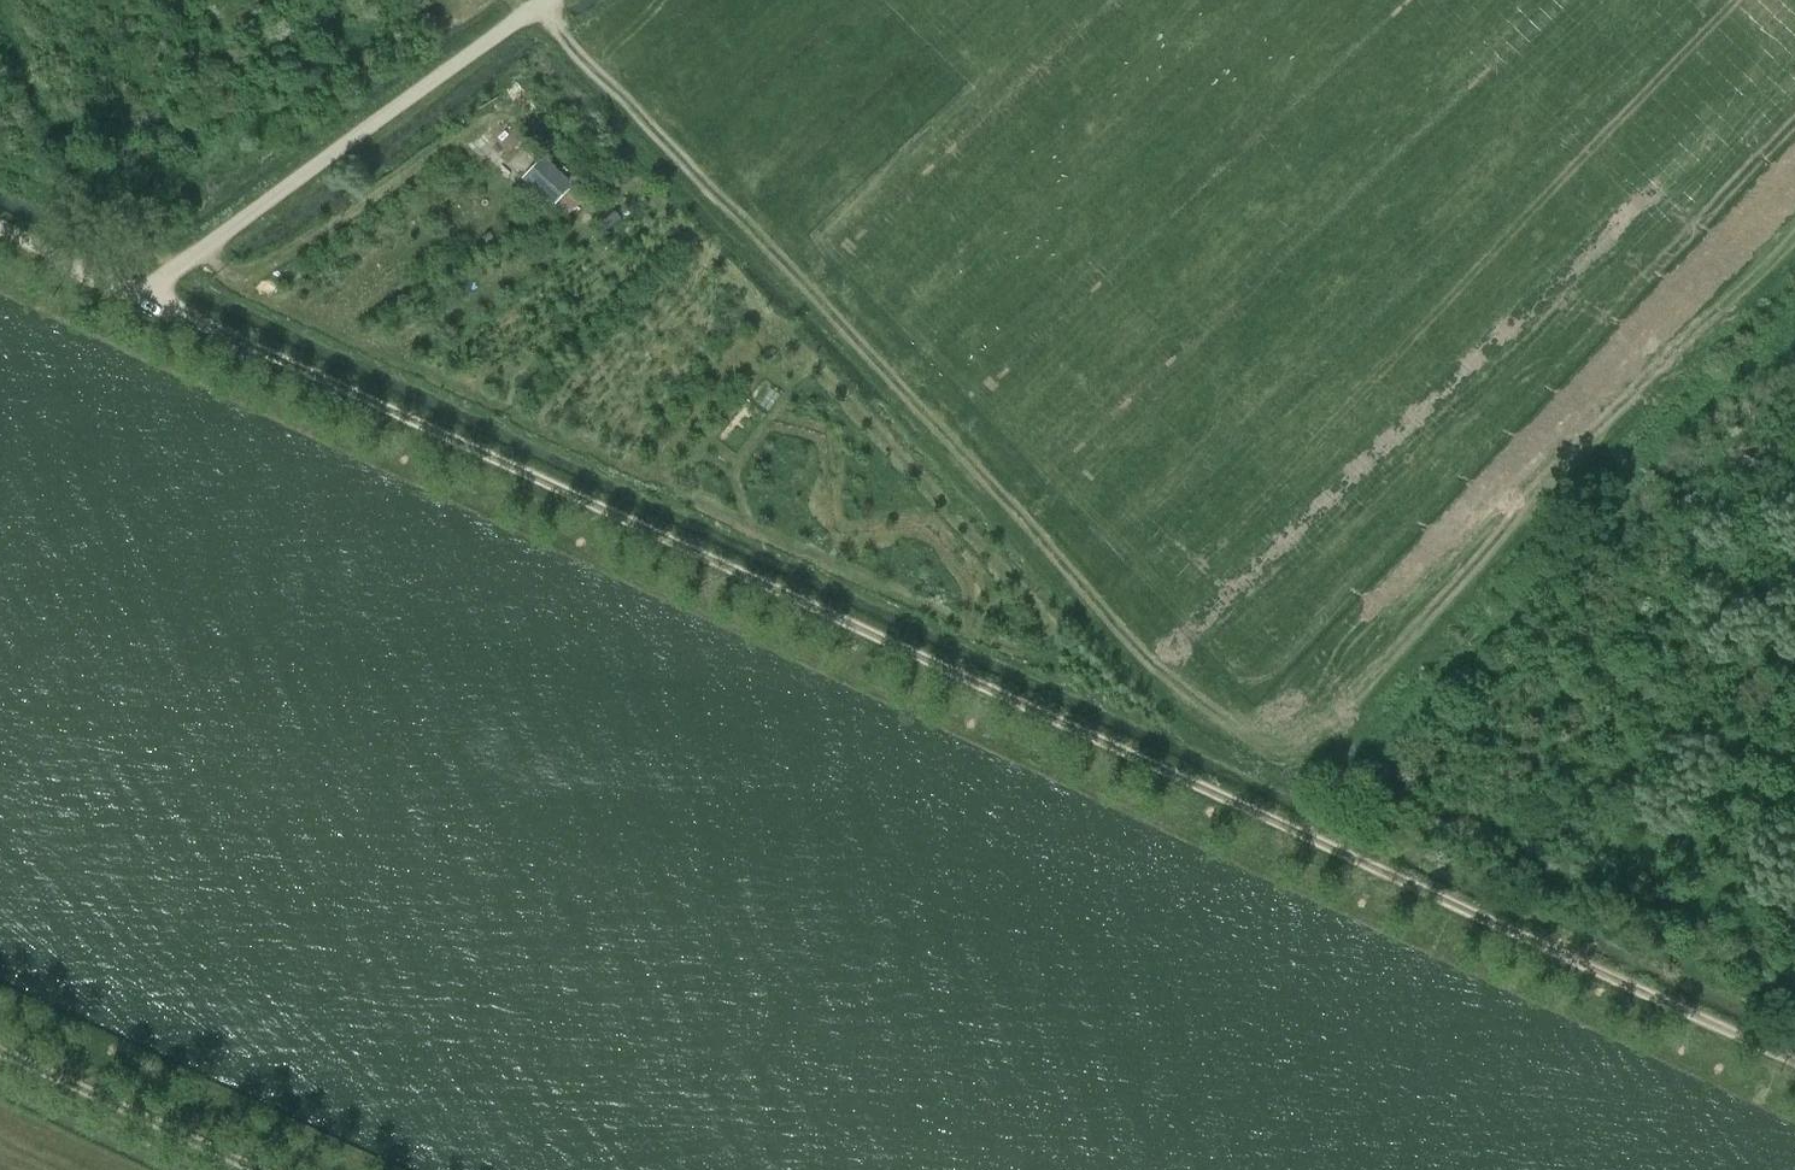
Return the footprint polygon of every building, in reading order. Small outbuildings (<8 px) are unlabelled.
[(544,157),(522,178),(552,208),(574,185),(544,157)]
